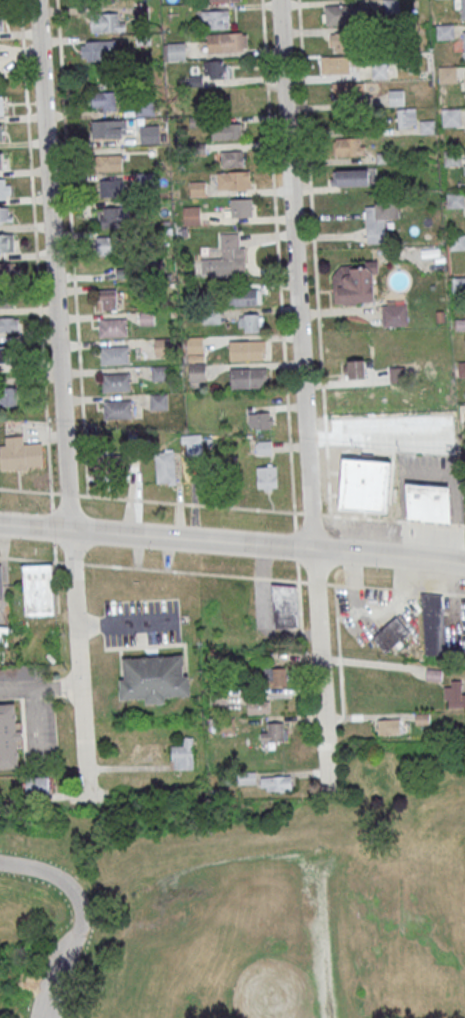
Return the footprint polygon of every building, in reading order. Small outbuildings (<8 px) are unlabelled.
[(384,13),(399,13),(399,0),(384,0),(384,13)] [(456,18),(464,18),(464,0),(456,0),(456,18)] [(365,5),(322,5),(322,24),(365,24),(365,5)] [(201,21),(208,21),(208,28),(229,28),(229,10),(201,10),(201,21)] [(91,32),(124,32),(124,13),(91,13),(91,32)] [(437,39),(453,39),(453,24),(437,24),(437,39)] [(330,32),(330,51),(352,51),(352,32),(330,32)] [(207,33),(207,52),(247,52),(247,33),(207,33)] [(114,60),(114,40),(82,40),(82,60),(114,60)] [(163,61),(185,61),(185,43),(163,43),(163,61)] [(350,55),(321,55),(321,74),(350,74),(350,55)] [(189,71),(189,86),(203,86),(203,78),(232,78),(232,61),(202,61),(202,71),(189,71)] [(373,64),(373,78),(387,78),(387,64),(373,64)] [(456,82),(456,66),(439,66),(439,82),(456,82)] [(115,72),(91,72),(91,84),(115,84),(115,72)] [(364,82),(332,82),(332,99),(364,99),(364,82)] [(390,105),(404,105),(404,90),(390,90),(390,105)] [(91,110),(116,110),(116,92),(91,92),(91,110)] [(137,115),(156,115),(156,103),(137,103),(137,115)] [(416,127),(416,109),(396,109),(397,127),(416,127)] [(442,127),(461,126),(460,109),(441,109),(442,127)] [(126,120),(93,120),(93,138),(126,138),(126,120)] [(244,123),(212,123),(212,139),(244,139),(244,123)] [(159,126),(140,126),(140,142),(159,142),(159,126)] [(335,156),(363,156),(363,137),(335,137),(335,156)] [(244,151),(221,151),(221,166),(244,166),(244,151)] [(95,170),(122,170),(122,154),(95,154),(95,170)] [(337,186),(377,186),(377,169),(337,169),(337,186)] [(250,189),(250,171),(217,171),(217,189),(250,189)] [(11,199),(11,179),(0,179),(0,199),(11,199)] [(123,197),(123,179),(99,179),(99,197),(123,197)] [(205,196),(205,182),(190,182),(190,196),(205,196)] [(464,208),(464,193),(447,193),(447,208),(464,208)] [(253,217),(253,198),(230,198),(230,217),(253,217)] [(365,242),(386,242),(386,220),(398,220),(398,203),(365,203),(365,242)] [(184,224),(200,224),(200,206),(184,206),(184,224)] [(12,207),(0,207),(0,223),(12,223),(12,207)] [(101,227),(127,227),(127,207),(101,207),(101,227)] [(0,234),(0,252),(14,252),(14,233),(0,234)] [(243,272),(243,233),(220,233),(221,259),(201,259),(201,272),(243,272)] [(450,250),(464,250),(464,235),(450,235),(450,250)] [(127,237),(97,237),(97,256),(127,256),(127,237)] [(334,305),(377,303),(376,261),(360,261),(361,267),(333,268),(334,305)] [(0,263),(0,281),(11,281),(11,263),(0,263)] [(234,305),(260,305),(260,289),(234,289),(234,305)] [(0,290),(0,308),(11,308),(11,290),(0,290)] [(118,310),(118,290),(98,290),(98,310),(118,310)] [(382,326),(407,326),(407,304),(382,304),(382,326)] [(263,314),(239,314),(239,331),(263,331),(263,314)] [(19,332),(19,317),(0,317),(0,332),(19,332)] [(99,318),(99,336),(127,336),(127,318),(99,318)] [(189,336),(189,360),(203,360),(203,336),(189,336)] [(266,340),(230,340),(230,360),(266,360),(266,340)] [(20,346),(0,346),(0,364),(20,364),(20,346)] [(101,346),(101,364),(129,364),(129,346),(101,346)] [(347,360),(348,378),(366,378),(366,360),(347,360)] [(205,381),(205,363),(190,363),(190,381),(205,381)] [(152,381),(168,381),(168,366),(152,366),(152,381)] [(267,368),(231,368),(231,387),(267,387),(267,368)] [(130,374),(102,374),(102,391),(130,391),(130,374)] [(1,406),(20,406),(20,380),(1,380),(1,406)] [(168,393),(149,393),(149,410),(168,410),(168,393)] [(104,418),(134,418),(134,401),(104,401),(104,418)] [(248,429),(272,429),(272,412),(248,412),(248,429)] [(182,434),(182,455),(201,455),(201,434),(182,434)] [(0,470),(43,469),(43,444),(23,445),(22,436),(0,437),(0,456),(0,470)] [(176,450),(156,450),(156,484),(176,484),(176,450)] [(349,515),(366,515),(366,465),(349,465),(349,515)] [(277,488),(277,466),(257,466),(257,488),(277,488)] [(407,521),(450,522),(451,483),(407,482),(407,521)] [(54,564),(24,564),(24,615),(54,615),(54,564)] [(298,628),(297,583),(272,584),(273,628),(298,628)] [(441,595),(421,593),(427,665),(447,668),(441,595)] [(396,617),(373,637),(385,652),(393,646),(397,650),(403,644),(400,640),(409,632),(396,617)] [(8,662),(8,627),(0,627),(0,662),(8,662)] [(190,696),(189,655),(120,657),(121,699),(145,699),(145,704),(165,704),(165,696),(190,696)] [(264,686),(288,686),(288,667),(264,667),(264,686)] [(444,681),(444,708),(464,708),(464,693),(462,693),(462,681),(444,681)] [(247,714),(270,714),(270,699),(247,699),(247,714)] [(0,704),(0,770),(21,769),(18,703),(0,704)] [(377,719),(377,735),(401,735),(401,719),(377,719)] [(285,741),(285,721),(267,721),(267,731),(261,731),(261,741),(285,741)] [(184,747),(171,747),(171,770),(193,770),(193,737),(184,737),(184,747)] [(238,784),(255,784),(255,772),(238,772),(238,784)] [(291,791),(291,776),(261,776),(261,791),(291,791)] [(49,777),(28,777),(28,794),(49,794),(49,777)]
